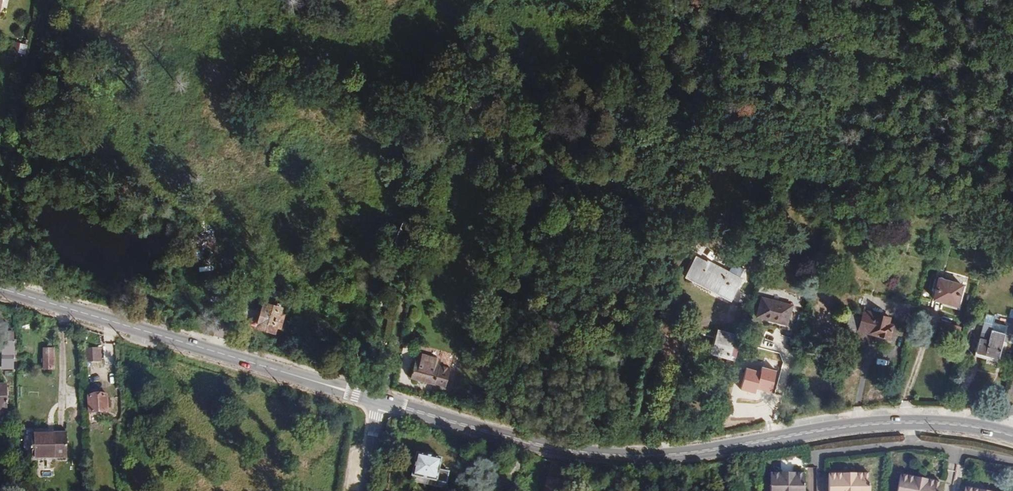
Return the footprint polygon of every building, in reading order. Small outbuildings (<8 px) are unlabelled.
[(15,39),(13,46),(22,48),(24,41),(15,39)] [(865,226),(863,240),(871,240),(872,227),(865,226)] [(730,298),(741,277),(708,260),(707,261),(696,256),(686,275),(712,289),(730,298)] [(957,304),(963,283),(940,276),(936,288),(934,298),(942,300),(957,304)] [(728,302),(730,298),(712,289),(710,293),(728,302)] [(762,295),(757,315),(787,323),(792,303),(762,295)] [(263,299),(256,319),(277,326),(278,324),(288,327),(292,314),(281,311),(283,306),(263,299)] [(959,309),(960,305),(957,304),(942,300),(941,304),(959,309)] [(872,311),(874,305),(867,303),(865,309),(872,311)] [(890,338),(894,323),(889,322),(891,316),(872,311),(865,309),(864,309),(862,316),(858,329),(890,338)] [(858,329),(862,316),(856,314),(855,317),(849,316),(845,329),(851,330),(852,328),(858,329)] [(998,357),(1007,325),(994,321),(989,339),(980,337),(976,351),(998,357)] [(896,339),(900,325),(894,323),(890,338),(896,339)] [(3,345),(2,367),(14,367),(14,329),(5,329),(5,344),(3,345)] [(719,329),(713,351),(729,355),(735,334),(719,329)] [(419,343),(410,376),(434,382),(434,381),(445,384),(454,352),(419,343)] [(44,346),(44,368),(55,368),(55,346),(44,346)] [(99,362),(99,348),(84,348),(85,362),(99,362)] [(109,407),(109,395),(107,395),(107,394),(87,395),(88,412),(108,411),(108,407),(109,407)] [(32,431),(33,456),(68,455),(68,431),(32,431)] [(492,453),(493,446),(478,442),(476,449),(492,453)] [(438,467),(441,457),(415,451),(410,474),(415,475),(445,483),(449,470),(438,467)] [(935,461),(932,476),(940,478),(942,462),(935,461)] [(804,472),(793,472),(793,479),(780,479),(780,472),(770,472),(770,490),(804,490),(804,472)] [(869,472),(855,472),(855,477),(844,477),(844,472),(828,472),(828,490),(869,490),(869,472)] [(568,475),(561,473),(557,490),(564,490),(568,475)] [(940,482),(927,479),(926,483),(916,480),(916,477),(900,473),(896,490),(938,490),(940,482)] [(445,483),(415,475),(413,481),(444,487),(445,483)]
